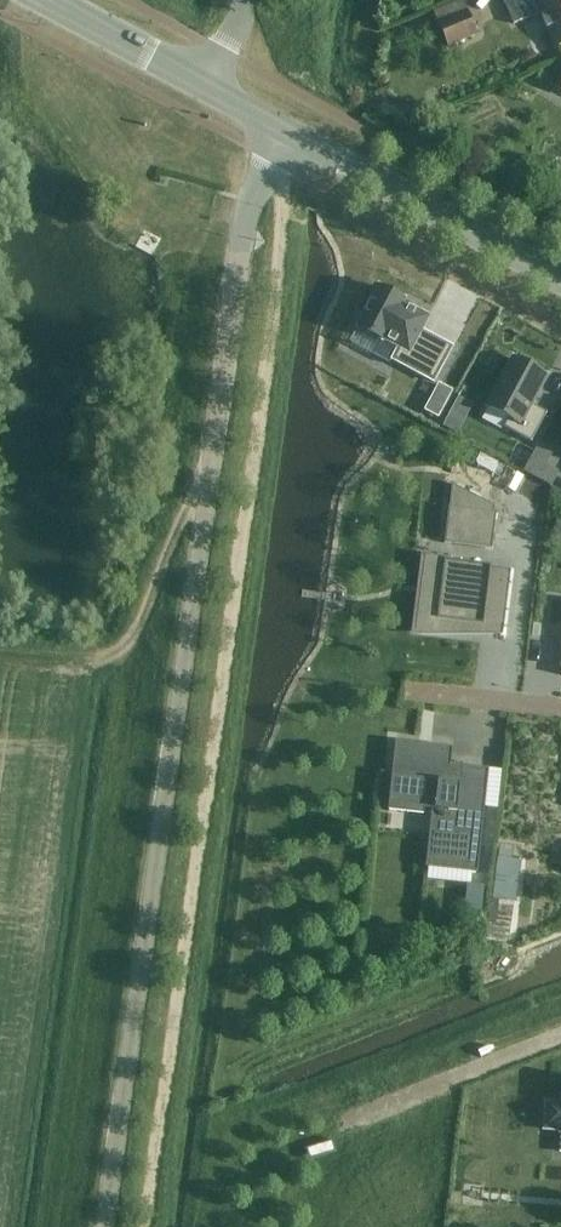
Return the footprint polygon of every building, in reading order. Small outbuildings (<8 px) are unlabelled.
[(513,24),(540,13),(555,48),(560,46),(560,0),(503,0),(513,24)] [(467,11),(438,23),(447,46),(477,34),(467,11)] [(359,328),(352,342),(390,363),(392,360),(434,382),(453,347),(421,330),(427,317),(403,303),(404,300),(379,286),(357,327),(359,328)] [(513,358),(487,406),(508,418),(503,427),(531,442),(546,413),(532,405),(547,377),(513,358)] [(439,380),(425,406),(438,413),(452,387),(439,380)] [(451,408),(444,422),(457,429),(464,415),(451,408)] [(539,442),(525,469),(551,483),(559,468),(546,461),(553,449),(539,442)] [(481,451),(477,459),(478,463),(490,469),(494,468),(498,460),(481,451)] [(452,483),(444,542),(492,549),(497,513),(494,513),(495,506),(452,483)] [(420,598),(416,628),(447,632),(448,621),(483,625),(484,623),(504,625),(510,571),(491,568),(491,566),(450,561),(450,558),(423,555),(421,554),(420,557),(425,557),(422,583),(432,585),(430,599),(420,598)] [(477,873),(488,769),(451,765),(452,748),(395,742),(389,805),(431,809),(425,867),(477,873)] [(499,859),(496,879),(517,882),(519,862),(499,859)] [(467,883),(464,911),(481,913),(484,885),(467,883)] [(544,1129),(560,1131),(559,1153),(560,1153),(560,1104),(546,1103),(544,1129)]
